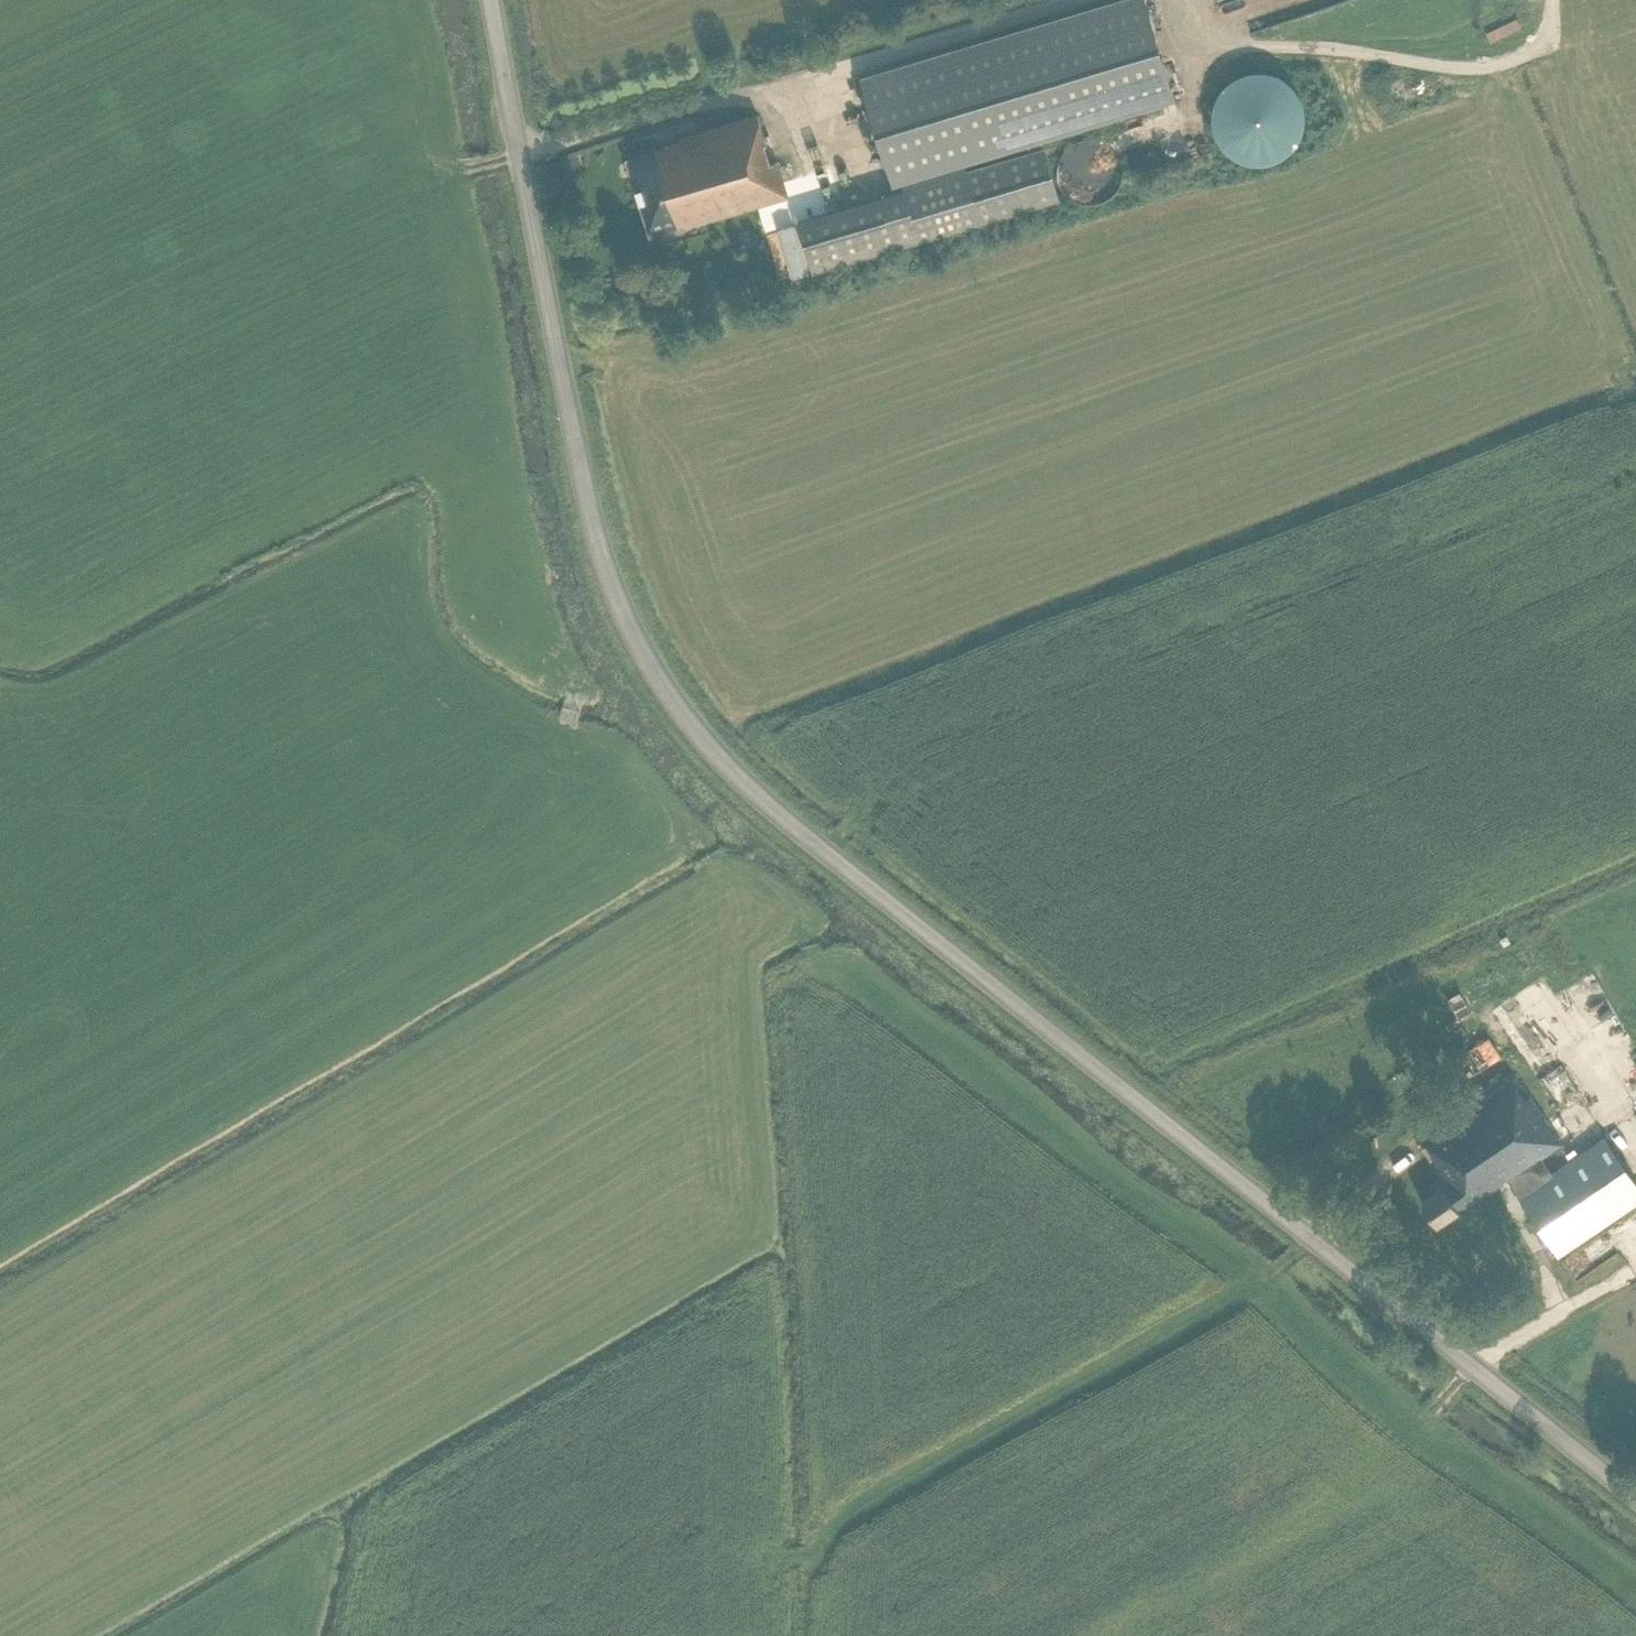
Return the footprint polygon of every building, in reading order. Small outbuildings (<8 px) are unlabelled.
[(893,185),(902,182),(904,190),(798,222),(813,273),(920,241),(1058,200),(1041,140),(1174,100),(1144,0),(1123,0),(861,79),(893,185)] [(1265,73),(1257,72),(1249,73),(1241,75),(1234,79),(1228,83),(1222,89),(1217,96),(1214,103),(1212,111),(1211,119),(1212,127),(1214,135),(1217,142),(1222,149),(1228,154),(1234,159),(1241,162),(1249,165),(1257,165),(1265,165),(1273,162),(1281,159),(1287,154),(1293,149),(1298,142),(1301,135),(1303,127),(1304,119),(1303,111),(1301,103),(1298,96),(1293,89),(1287,83),(1281,79),(1273,75),(1265,73)] [(762,145),(766,144),(758,116),(678,139),(679,143),(656,150),(655,146),(626,155),(650,236),(685,226),(686,229),(788,198),(777,161),(768,164),(762,145)] [(1511,998),(1492,1011),(1536,1076),(1555,1063),(1511,998)] [(1467,1079),(1496,1060),(1482,1038),(1453,1058),(1467,1079)] [(1479,1197),(1481,1199),(1508,1181),(1518,1196),(1558,1257),(1635,1204),(1635,1186),(1604,1138),(1551,1174),(1541,1158),(1562,1144),(1516,1077),(1423,1139),(1437,1159),(1434,1161),(1450,1185),(1422,1204),(1437,1226),(1479,1197)]
